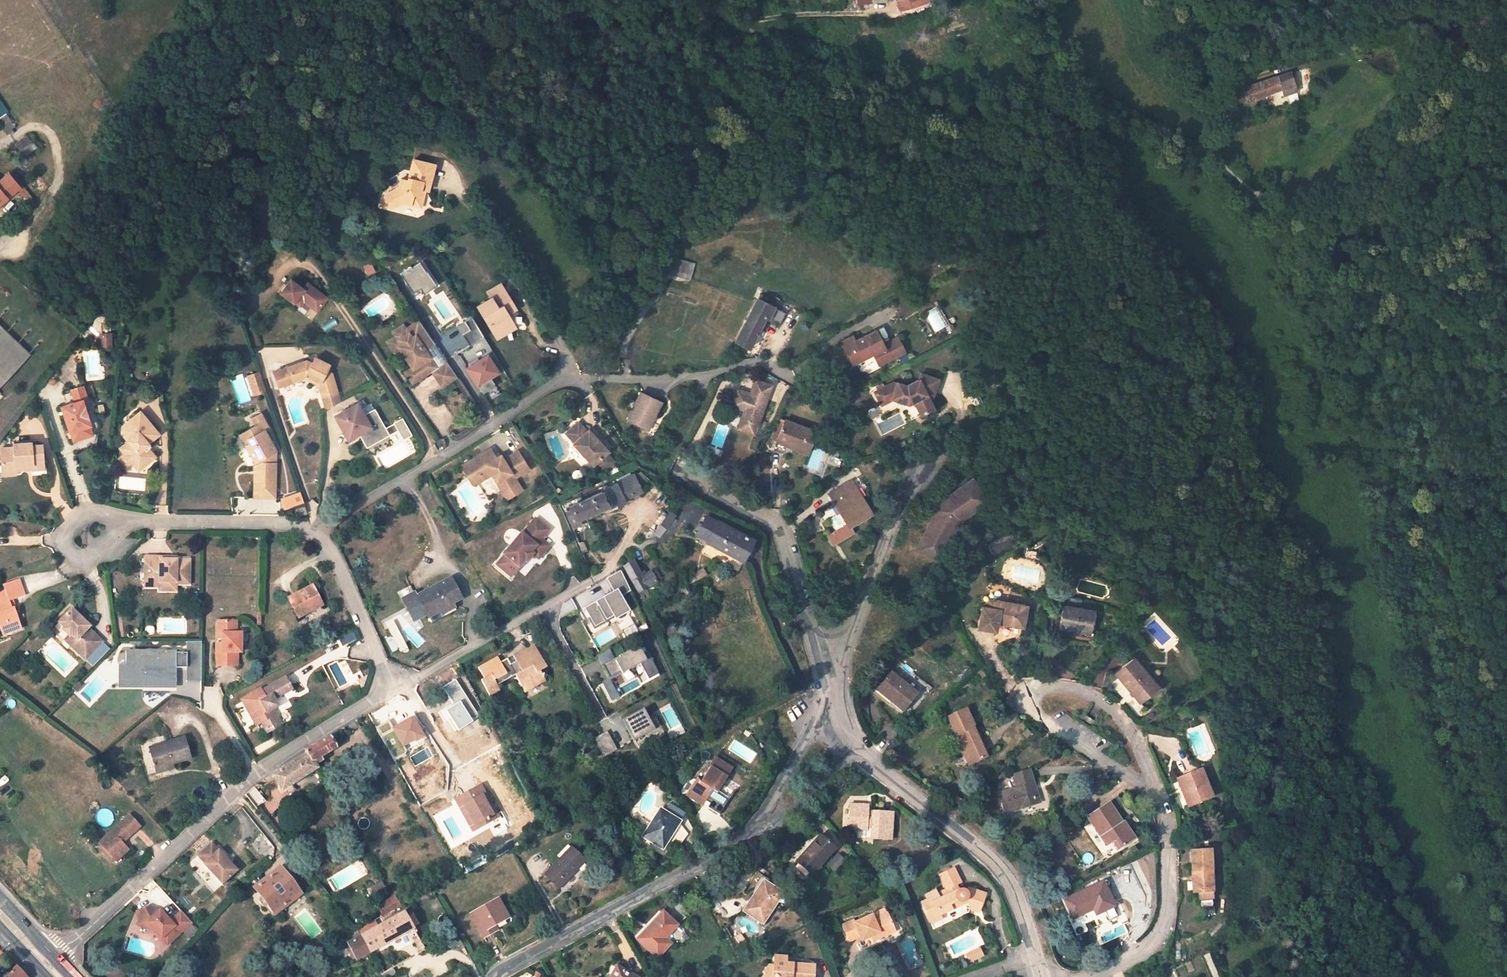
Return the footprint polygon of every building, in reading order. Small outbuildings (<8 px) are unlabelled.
[(925,0),(896,0),(900,11),(926,2),(925,0)] [(1263,82),(1268,94),(1281,89),(1284,96),(1289,94),(1296,92),(1290,73),(1263,82)] [(1268,94),(1263,82),(1248,87),(1253,100),(1268,94)] [(1246,102),(1253,100),(1248,87),(1242,88),(1246,102)] [(30,142),(25,136),(15,144),(20,150),(30,142)] [(34,148),(30,142),(20,150),(24,156),(34,148)] [(402,203),(419,207),(423,190),(417,188),(419,182),(429,185),(434,164),(411,159),(406,181),(399,180),(397,187),(392,191),(400,204),(402,203)] [(16,188),(26,200),(24,202),(28,206),(33,201),(19,184),(16,187),(6,175),(0,180),(0,202),(16,188)] [(417,188),(423,190),(428,191),(429,185),(419,182),(417,188)] [(400,204),(392,191),(383,196),(392,208),(400,204)] [(272,205),(270,196),(256,198),(257,207),(272,205)] [(383,196),(381,206),(392,208),(383,196)] [(689,280),(693,264),(668,257),(663,273),(689,280)] [(409,266),(398,274),(413,295),(420,291),(422,294),(435,285),(425,271),(418,262),(410,268),(409,266)] [(307,282),(302,288),(289,278),(279,291),(293,301),(297,295),(304,300),(317,309),(326,297),(307,282)] [(477,306),(494,334),(494,333),(512,323),(506,314),(504,309),(512,304),(500,283),(487,291),(491,297),(477,306)] [(293,301),(299,306),(304,300),(297,295),(293,301)] [(749,348),(764,318),(777,325),(783,314),(770,307),(772,302),(758,295),(735,340),(749,348)] [(506,314),(515,308),(512,304),(504,309),(506,314)] [(468,315),(454,324),(461,336),(475,327),(468,315)] [(423,347),(434,342),(420,321),(406,329),(411,336),(405,340),(406,342),(398,346),(412,368),(405,372),(411,381),(418,376),(419,378),(428,372),(427,370),(430,368),(430,369),(441,386),(457,376),(445,358),(435,365),(423,347)] [(398,346),(406,342),(405,340),(411,336),(406,329),(403,323),(393,330),(396,335),(387,340),(393,350),(398,346)] [(496,338),(515,327),(512,323),(494,333),(494,334),(496,338)] [(29,353),(0,326),(0,384),(29,353)] [(853,336),(842,341),(848,354),(855,351),(859,360),(874,353),(879,364),(905,352),(898,337),(884,344),(877,330),(855,340),(853,336)] [(459,346),(448,332),(435,340),(445,355),(459,346)] [(96,337),(96,350),(106,350),(106,337),(96,337)] [(435,344),(428,347),(433,356),(439,353),(435,344)] [(855,351),(848,354),(853,363),(859,360),(855,351)] [(499,373),(487,356),(466,369),(478,386),(499,373)] [(311,362),(317,365),(320,360),(313,357),(311,362)] [(306,374),(320,380),(318,385),(322,396),(338,391),(331,372),(325,369),(327,364),(320,360),(317,365),(311,362),(305,359),(287,366),(292,382),(304,378),(306,374)] [(304,378),(318,385),(320,380),(306,374),(304,378)] [(894,382),(888,385),(891,391),(894,392),(892,399),(908,402),(914,399),(921,414),(934,407),(931,401),(936,377),(918,374),(917,380),(906,386),(894,382)] [(261,375),(252,378),(258,397),(267,394),(261,375)] [(755,434),(772,386),(755,380),(750,393),(738,389),(731,405),(744,410),(737,428),(755,434)] [(888,385),(875,392),(881,405),(892,399),(894,392),(891,391),(888,385)] [(60,407),(69,433),(70,432),(88,427),(90,426),(85,410),(82,401),(87,399),(83,387),(70,391),(74,403),(60,407)] [(643,394),(629,421),(646,430),(652,416),(656,418),(663,404),(643,394)] [(369,443),(387,433),(375,410),(365,416),(362,410),(365,408),(363,404),(359,406),(358,404),(336,416),(348,440),(360,434),(363,432),(369,443)] [(365,416),(375,410),(371,404),(365,407),(365,408),(362,410),(365,416)] [(148,444),(159,435),(141,412),(121,427),(121,433),(127,441),(119,448),(124,453),(124,454),(131,463),(133,465),(145,467),(154,460),(145,448),(149,445),(148,444)] [(650,431),(656,418),(652,416),(646,430),(650,431)] [(276,451),(258,420),(245,428),(251,440),(247,443),(255,459),(261,457),(264,465),(255,468),(255,498),(275,498),(276,451)] [(807,453),(815,431),(786,420),(778,438),(796,446),(795,449),(807,453)] [(607,451),(588,428),(586,430),(578,422),(565,432),(573,441),(572,442),(578,449),(577,453),(582,458),(586,458),(592,464),(596,460),(605,470),(615,461),(606,452),(607,451)] [(88,427),(70,432),(73,441),(91,436),(88,427)] [(245,428),(241,430),(247,443),(251,440),(245,428)] [(367,447),(389,435),(387,433),(369,443),(363,432),(360,434),(367,447)] [(11,446),(11,449),(0,450),(0,467),(0,471),(4,473),(13,466),(31,464),(32,470),(43,469),(41,446),(30,447),(29,444),(11,446)] [(490,448),(467,462),(462,466),(465,470),(474,484),(492,473),(497,481),(503,478),(508,487),(517,481),(515,477),(529,469),(518,451),(503,460),(496,457),(490,448)] [(118,458),(125,467),(131,463),(124,454),(118,458)] [(640,491),(633,476),(619,483),(626,498),(640,491)] [(508,487),(503,478),(497,481),(502,490),(508,487)] [(972,480),(930,510),(934,516),(954,529),(958,520),(987,499),(972,480)] [(871,514),(852,481),(830,493),(847,524),(832,533),(837,541),(853,532),(850,526),(871,514)] [(579,520),(605,508),(606,510),(624,501),(616,484),(564,509),(572,528),(581,524),(579,520)] [(301,491),(280,495),(283,508),(303,504),(301,491)] [(670,509),(653,531),(659,536),(676,514),(670,509)] [(917,550),(938,561),(954,529),(934,516),(917,550)] [(717,523),(707,517),(698,534),(708,540),(707,541),(742,559),(752,539),(718,521),(717,523)] [(496,564),(511,576),(524,560),(526,562),(533,554),(538,547),(544,552),(549,546),(541,539),(549,530),(535,519),(522,534),(521,533),(503,554),(504,555),(496,564)] [(538,547),(533,554),(538,559),(544,552),(538,547)] [(166,558),(143,558),(142,588),(157,588),(157,592),(174,592),(174,585),(174,579),(187,579),(188,562),(166,561),(166,558)] [(625,568),(639,592),(656,582),(651,572),(641,578),(633,563),(625,568)] [(622,573),(577,593),(593,627),(629,610),(622,594),(630,591),(622,573)] [(461,600),(450,579),(416,597),(414,593),(403,599),(414,622),(426,615),(427,617),(461,600)] [(0,593),(0,636),(20,630),(13,609),(10,610),(7,602),(24,597),(18,580),(1,586),(3,592),(0,593)] [(288,599),(299,619),(323,606),(312,587),(288,599)] [(1067,597),(1066,603),(1082,606),(1083,600),(1067,597)] [(1023,627),(1027,606),(989,599),(987,607),(982,606),(978,628),(996,631),(998,623),(1023,627)] [(564,604),(566,612),(576,609),(573,601),(564,604)] [(1089,632),(1093,611),(1062,606),(1059,627),(1089,632)] [(62,631),(68,637),(75,644),(71,647),(85,662),(102,644),(88,630),(89,628),(71,611),(58,624),(63,629),(62,631)] [(630,617),(621,622),(622,625),(620,626),(626,638),(638,632),(630,617)] [(217,666),(238,666),(238,652),(242,652),(241,632),(236,632),(236,621),(218,621),(218,635),(222,635),(222,644),(217,644),(217,666)] [(64,641),(71,647),(75,644),(68,637),(64,641)] [(126,675),(153,675),(153,681),(176,681),(176,663),(186,663),(186,664),(201,664),(201,642),(188,642),(188,653),(186,653),(176,653),(176,651),(126,652),(126,675)] [(620,697),(610,679),(646,660),(639,645),(614,658),(609,650),(597,656),(607,675),(599,679),(611,702),(620,697)] [(546,668),(535,647),(515,658),(516,661),(510,664),(507,659),(500,663),(498,659),(479,669),(484,679),(481,680),(489,695),(499,690),(497,686),(515,676),(522,687),(531,682),(534,686),(545,680),(540,671),(546,668)] [(1157,687),(1133,658),(1115,674),(1138,702),(1157,687)] [(639,664),(646,680),(659,675),(652,659),(639,664)] [(186,676),(201,676),(201,664),(186,664),(186,676)] [(918,695),(890,672),(876,689),(904,712),(918,695)] [(285,679),(262,694),(260,692),(241,703),(254,728),(255,730),(262,725),(268,735),(282,727),(273,712),(279,708),(274,701),(292,690),(285,679)] [(72,689),(76,693),(82,687),(78,682),(72,689)] [(624,716),(631,738),(653,731),(646,709),(624,716)] [(973,726),(966,709),(948,717),(960,744),(959,744),(969,765),(986,756),(973,726)] [(596,736),(602,754),(615,750),(609,732),(596,736)] [(320,758),(335,748),(328,737),(306,751),(308,753),(315,765),(322,761),(320,758)] [(172,764),(190,759),(183,738),(149,749),(157,773),(173,768),(172,764)] [(274,778),(282,791),(317,768),(315,765),(308,753),(273,776),(274,778)] [(696,779),(686,795),(703,805),(712,790),(717,793),(726,777),(725,776),(730,768),(716,759),(711,768),(709,767),(700,782),(696,779)] [(1040,802),(1029,770),(1013,775),(1017,787),(999,794),(1005,814),(1040,802)] [(1212,797),(1201,770),(1177,779),(1188,807),(1212,797)] [(497,818),(480,787),(456,800),(461,810),(464,808),(476,829),(497,818)] [(257,810),(266,803),(253,788),(245,794),(257,810)] [(670,802),(666,809),(681,818),(685,812),(670,802)] [(1124,827),(1108,803),(1087,818),(1106,845),(1115,840),(1120,847),(1134,838),(1125,826),(1124,827)] [(890,839),(891,813),(873,812),(873,815),(866,815),(867,806),(850,805),(848,829),(866,830),(866,827),(872,827),(871,838),(890,839)] [(680,821),(660,809),(643,836),(662,847),(667,840),(676,845),(685,831),(679,823),(680,821)] [(117,861),(128,851),(122,844),(139,828),(128,816),(100,843),(102,845),(115,859),(117,861)] [(834,849),(819,836),(796,862),(811,875),(834,849)] [(238,871),(212,843),(197,856),(204,864),(203,865),(222,886),(238,871)] [(99,848),(112,862),(115,859),(102,845),(99,848)] [(585,861),(571,847),(544,874),(559,888),(585,861)] [(1211,892),(1210,851),(1191,852),(1192,892),(1198,892),(1198,900),(1212,899),(1211,892)] [(838,853),(827,865),(835,871),(845,859),(838,853)] [(954,869),(939,876),(946,891),(948,896),(939,900),(937,896),(935,891),(927,896),(929,901),(922,904),(931,924),(941,920),(940,916),(958,907),(960,903),(961,903),(961,904),(964,904),(964,903),(966,903),(972,905),(981,908),(985,894),(968,889),(967,893),(965,892),(964,890),(963,890),(962,890),(960,890),(958,891),(956,886),(961,884),(954,869)] [(299,895),(280,870),(256,888),(275,913),(291,901),(299,895)] [(782,894),(763,881),(743,911),(761,923),(782,894)] [(370,897),(385,889),(381,882),(367,891),(370,897)] [(1113,907),(1103,882),(1065,899),(1073,918),(1101,906),(1103,911),(1113,907)] [(946,891),(937,896),(939,900),(948,896),(946,891)] [(311,906),(301,893),(299,895),(291,901),(301,914),(311,906)] [(399,906),(394,897),(377,906),(381,915),(399,906)] [(508,918),(498,899),(471,914),(484,937),(497,930),(494,925),(508,918)] [(972,905),(970,910),(979,913),(981,908),(972,905)] [(170,941),(191,923),(181,911),(169,921),(159,910),(158,911),(157,910),(148,907),(143,909),(139,919),(147,922),(145,927),(153,930),(161,938),(164,934),(170,941)] [(886,908),(872,914),(874,919),(888,912),(886,908)] [(412,928),(404,912),(361,936),(370,951),(412,928)] [(872,936),(880,933),(882,937),(897,930),(888,912),(874,919),(872,914),(855,923),(853,920),(843,925),(850,940),(861,935),(863,940),(872,936)] [(676,925),(663,913),(638,939),(657,957),(670,944),(664,938),(676,925)] [(345,937),(356,959),(370,951),(361,936),(358,930),(345,937)] [(170,941),(164,934),(161,938),(167,945),(170,941)] [(965,954),(969,962),(984,956),(980,947),(965,954)] [(812,966),(785,964),(785,957),(774,957),(773,966),(769,966),(765,973),(766,974),(764,976),(812,976),(812,966)] [(16,967),(8,975),(6,973),(2,976),(25,976),(16,967)] [(617,967),(611,976),(635,976),(617,967)]
